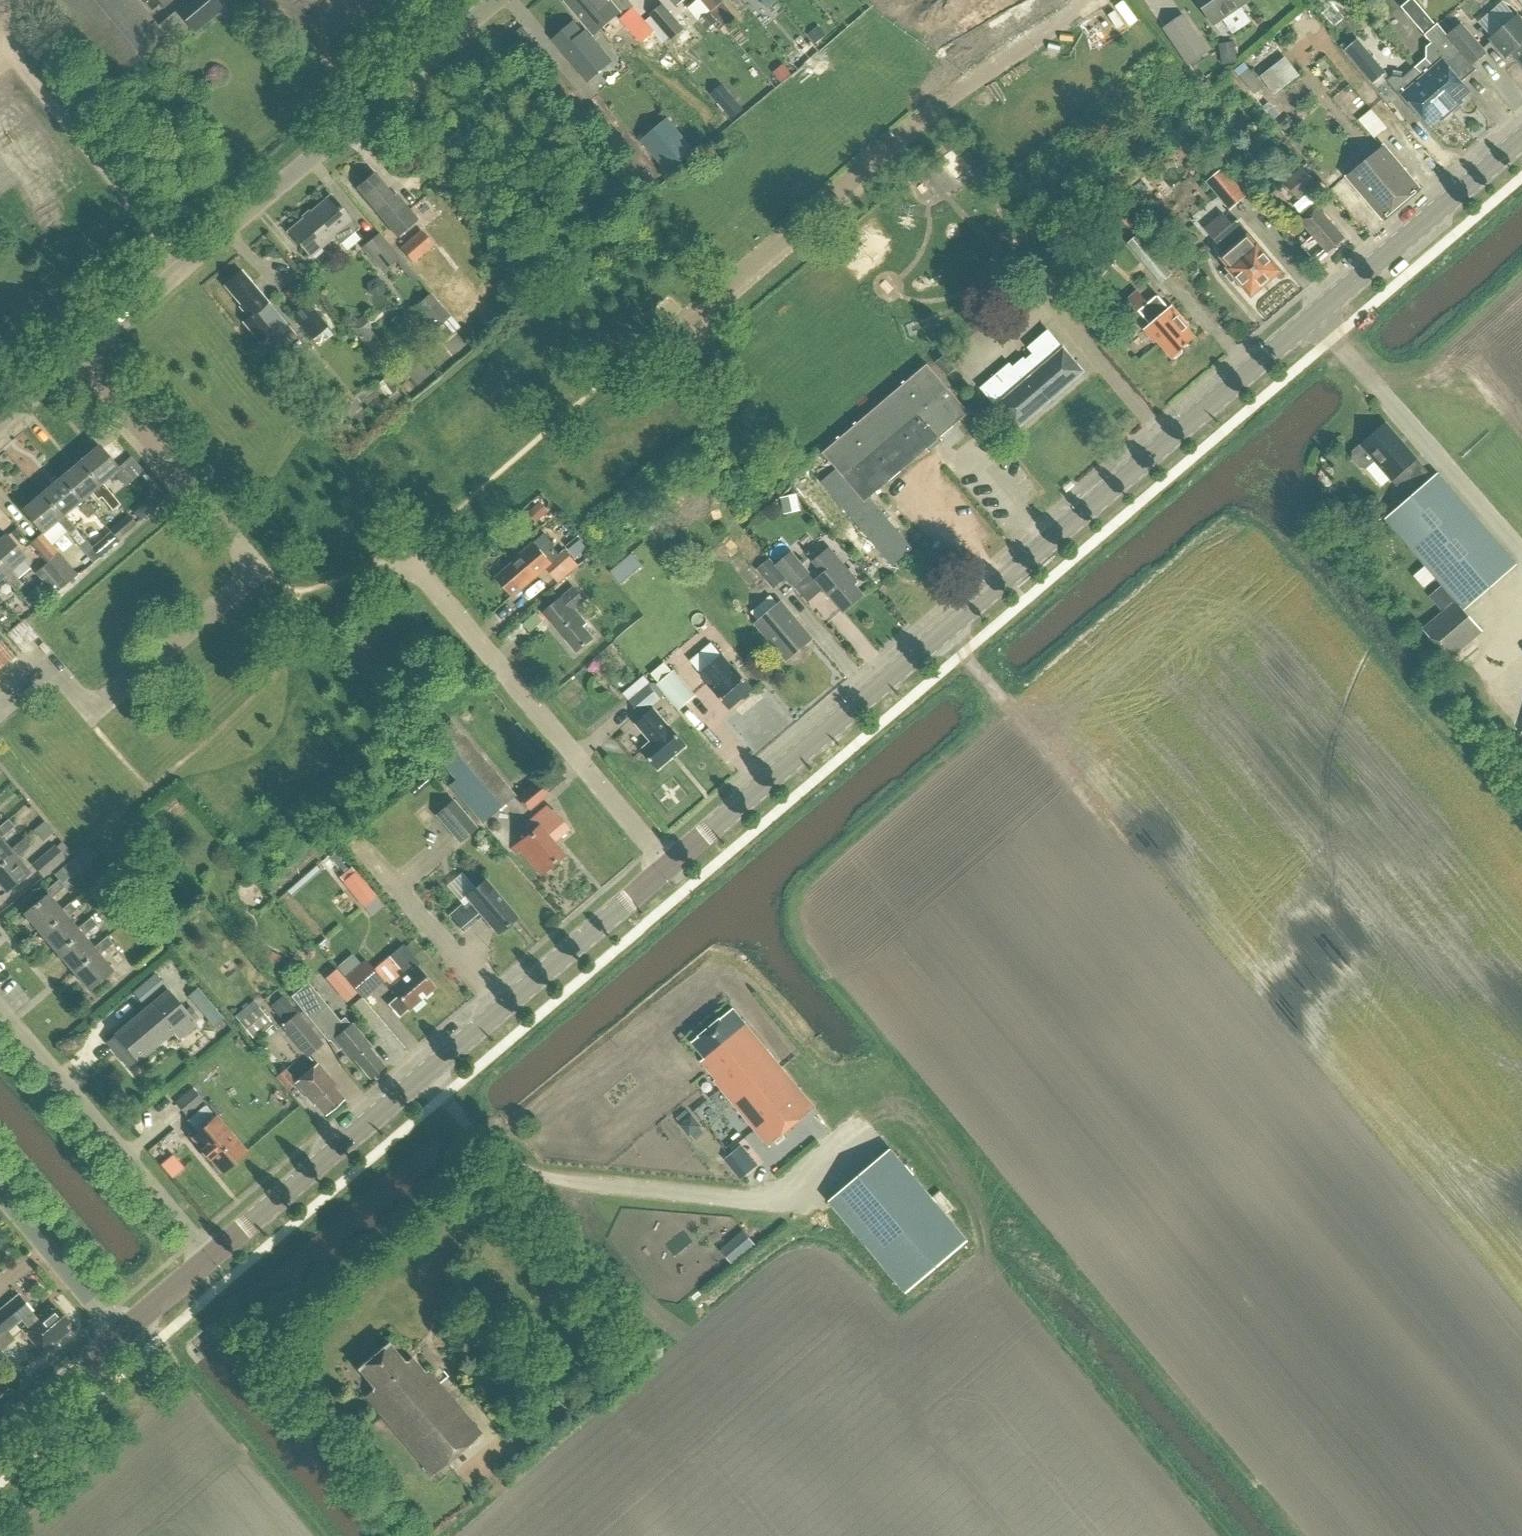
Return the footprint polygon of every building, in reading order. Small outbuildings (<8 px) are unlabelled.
[(222,9),(214,0),(187,0),(175,10),(176,10),(158,26),(136,0),(53,0),(118,77),(162,39),(166,44),(189,26),(194,32),(222,9)] [(604,20),(616,9),(609,0),(568,0),(567,1),(604,44),(616,34),(604,20)] [(683,6),(695,20),(706,11),(697,0),(690,0),(683,6)] [(711,11),(722,1),(721,0),(702,0),(711,11)] [(936,39),(958,27),(943,0),(913,0),(936,39)] [(958,27),(980,15),(971,0),(943,0),(958,27)] [(980,15),(1001,3),(1000,0),(971,0),(980,15)] [(1214,23),(1223,16),(1224,18),(1240,7),(1239,6),(1248,0),(1198,0),(1214,23)] [(1402,5),(1433,42),(1427,47),(1427,58),(1415,67),(1453,111),(1460,105),(1460,101),(1470,92),(1462,82),(1475,70),(1443,33),(1415,0),(1408,0),(1402,5)] [(664,4),(652,15),(673,40),(686,29),(664,4)] [(620,19),(640,42),(654,31),(634,7),(620,19)] [(709,12),(698,22),(707,31),(717,21),(709,12)] [(1521,65),(1521,19),(1519,15),(1490,39),(1506,58),(1512,53),(1521,65)] [(1445,31),(1443,33),(1475,70),(1477,69),(1472,63),(1486,51),(1461,22),(1447,34),(1445,31)] [(574,23),(554,41),(564,53),(568,58),(584,76),(588,82),(598,73),(611,62),(586,32),(584,34),(574,23)] [(820,28),(809,37),(815,44),(826,36),(820,28)] [(1208,52),(1195,32),(1175,45),(1188,65),(1208,52)] [(1219,42),(1222,64),(1239,62),(1236,40),(1219,42)] [(1357,40),(1344,50),(1371,84),(1384,74),(1357,40)] [(802,50),(810,59),(819,52),(810,43),(802,50)] [(541,48),(532,56),(537,63),(547,55),(541,48)] [(1262,86),(1244,64),(1236,71),(1254,93),(1262,86)] [(781,65),(771,72),(779,83),(789,75),(781,65)] [(1413,105),(1431,126),(1441,117),(1445,117),(1453,111),(1415,67),(1404,77),(1394,75),(1387,80),(1410,107),(1413,105)] [(710,95),(733,120),(744,110),(722,85),(710,95)] [(1375,139),(1388,128),(1374,113),(1371,110),(1359,121),(1375,139)] [(667,120),(643,141),(669,172),(694,151),(667,120)] [(1384,146),(1346,177),(1383,220),(1420,189),(1384,146)] [(1285,182),(1300,199),(1307,194),(1318,206),(1329,196),(1303,166),(1285,182)] [(1204,183),(1228,210),(1244,196),(1220,169),(1204,183)] [(362,195),(403,242),(423,224),(397,194),(394,197),(379,180),(362,195)] [(358,228),(352,221),(330,195),(309,213),(310,214),(305,219),(304,218),(287,232),(309,258),(334,237),(340,244),(358,228)] [(1123,203),(1114,210),(1130,228),(1138,221),(1123,203)] [(1345,237),(1318,207),(1301,222),(1328,252),(1345,237)] [(1247,236),(1244,232),(1246,231),(1238,221),(1214,241),(1225,255),(1221,258),(1251,294),(1278,271),(1257,246),(1256,247),(1248,236),(1247,236)] [(419,230),(398,247),(411,263),(432,245),(419,230)] [(397,257),(378,234),(362,247),(381,271),(397,257)] [(1126,244),(1160,285),(1170,276),(1136,235),(1126,244)] [(244,321),(259,339),(270,330),(282,320),(267,303),(241,272),(224,286),(241,306),(241,309),(248,318),(244,321)] [(430,294),(414,308),(433,329),(449,315),(430,294)] [(1173,307),(1170,310),(1159,297),(1140,313),(1151,326),(1146,330),(1155,341),(1157,339),(1172,357),(1195,338),(1186,327),(1188,325),(1173,307)] [(309,340),(325,327),(305,303),(290,315),(309,340)] [(358,320),(349,328),(363,344),(372,336),(358,320)] [(432,330),(423,337),(430,345),(438,338),(432,330)] [(995,405),(996,406),(1015,428),(1082,371),(1062,348),(1047,330),(1027,347),(1032,353),(1024,360),(1022,358),(1012,367),(1009,363),(980,387),(995,405)] [(933,361),(944,373),(951,367),(940,355),(933,361)] [(927,364),(881,403),(923,453),(929,447),(932,450),(941,443),(938,440),(969,413),(927,364)] [(235,384),(229,376),(221,383),(228,390),(235,384)] [(260,383),(252,390),(259,398),(266,391),(260,383)] [(200,401),(192,407),(199,415),(206,409),(200,401)] [(837,469),(821,482),(893,566),(913,549),(870,498),(923,453),(881,403),(823,453),(837,469)] [(284,427),(291,420),(285,412),(277,419),(284,427)] [(291,420),(284,427),(290,434),(298,428),(291,420)] [(1423,630),(1449,660),(1482,631),(1464,610),(1516,565),(1438,474),(1432,479),(1416,460),(1385,424),(1356,449),(1356,450),(1354,452),(1353,458),(1361,467),(1367,467),(1375,460),(1409,499),(1386,519),(1426,566),(1414,576),(1444,611),(1423,630)] [(98,445),(79,461),(99,485),(102,483),(113,473),(125,487),(132,481),(120,467),(118,468),(98,445)] [(309,456),(315,463),(323,457),(316,449),(309,456)] [(79,461),(60,477),(80,501),(83,499),(95,489),(106,503),(113,497),(102,483),(99,485),(79,461)] [(61,517),(64,515),(76,505),(87,519),(94,513),(83,499),(80,501),(60,477),(41,493),(61,517)] [(57,521),(68,535),(75,529),(64,515),(61,517),(41,493),(21,510),(42,534),(57,521)] [(148,496),(127,513),(135,524),(157,507),(148,496)] [(539,502),(528,513),(537,523),(548,512),(539,502)] [(126,517),(109,531),(110,532),(117,540),(133,525),(127,518),(126,517)] [(75,529),(68,535),(79,547),(86,542),(75,529)] [(110,532),(92,548),(100,557),(118,542),(117,540),(110,532)] [(0,538),(0,568),(17,588),(22,584),(10,571),(25,558),(5,534),(0,538)] [(41,534),(31,542),(66,584),(76,576),(41,534)] [(858,581),(839,558),(829,546),(813,559),(823,572),(815,578),(843,612),(864,594),(855,584),(858,581)] [(513,562),(496,576),(513,596),(538,574),(529,565),(537,558),(528,547),(512,560),(513,562)] [(556,579),(576,562),(565,549),(544,566),(556,579)] [(778,565),(795,586),(810,573),(793,552),(778,565)] [(631,554),(609,573),(620,585),(642,566),(631,554)] [(758,568),(774,587),(785,578),(770,559),(758,568)] [(64,585),(45,563),(33,574),(45,588),(40,592),(47,600),(64,585)] [(3,577),(15,590),(17,588),(0,568),(0,580),(3,577)] [(544,612),(577,651),(593,637),(583,625),(586,622),(574,609),(584,600),(573,587),(564,595),(544,612)] [(782,602),(756,625),(787,661),(813,639),(782,602)] [(24,618),(16,625),(30,643),(39,635),(24,618)] [(30,643),(16,625),(7,632),(22,649),(30,643)] [(6,662),(14,655),(0,639),(0,655),(6,662)] [(713,689),(729,708),(753,688),(737,669),(736,669),(722,653),(700,671),(714,688),(713,689)] [(695,695),(673,669),(657,682),(679,708),(695,695)] [(628,701),(640,716),(660,700),(648,685),(628,701)] [(642,749),(658,769),(686,745),(669,726),(654,709),(636,723),(651,741),(642,749)] [(423,743),(454,780),(448,785),(481,824),(514,795),(450,720),(423,743)] [(529,809),(547,795),(536,782),(518,796),(529,809)] [(478,828),(453,799),(435,815),(460,843),(478,828)] [(524,825),(531,835),(513,850),(517,854),(521,851),(539,874),(543,870),(562,854),(553,842),(568,829),(547,805),(531,817),(532,818),(524,825)] [(13,827),(7,820),(0,826),(0,838),(13,827)] [(4,892),(28,872),(15,857),(29,846),(23,839),(9,850),(11,852),(0,862),(0,887),(4,892)] [(11,852),(9,850),(0,839),(0,862),(11,852)] [(42,876),(65,857),(54,844),(31,863),(42,876)] [(76,857),(83,866),(98,853),(91,844),(76,857)] [(360,907),(373,895),(349,869),(336,882),(360,907)] [(22,914),(39,933),(76,902),(74,899),(61,911),(50,899),(64,887),(58,880),(44,892),(46,895),(22,914)] [(450,915),(462,930),(480,915),(496,934),(516,917),(494,891),(484,880),(464,897),(467,900),(450,915)] [(39,933),(55,952),(92,921),(90,918),(76,929),(66,917),(80,906),(76,902),(39,933)] [(55,952),(71,971),(108,940),(106,937),(92,948),(82,936),(96,925),(92,921),(55,952)] [(71,971),(87,991),(111,970),(98,955),(112,944),(108,940),(71,971)] [(389,1003),(399,1016),(408,1008),(409,1009),(434,988),(417,966),(420,963),(404,943),(389,955),(405,974),(390,986),(398,996),(389,1003)] [(266,949),(262,958),(272,963),(276,954),(266,949)] [(338,969),(344,976),(342,978),(361,1000),(382,982),(363,960),(352,969),(346,962),(338,969)] [(155,972),(132,991),(144,1005),(166,986),(155,972)] [(298,1009),(311,1024),(326,1041),(328,1039),(337,1050),(340,1048),(352,1062),(355,1061),(368,1077),(383,1065),(368,1047),(369,1046),(351,1024),(342,1032),(340,1029),(341,1028),(302,983),(284,999),(295,1011),(298,1009)] [(130,1052),(137,1060),(172,1031),(178,1038),(195,1023),(167,990),(115,1034),(122,1042),(119,1045),(127,1055),(130,1052)] [(189,1001),(205,1019),(214,1010),(198,992),(189,1001)] [(268,1021),(252,1001),(233,1017),(249,1036),(268,1021)] [(715,1080),(769,1146),(815,1108),(733,1009),(694,1042),(711,1062),(707,1065),(717,1078),(715,1080)] [(304,1060),(321,1045),(293,1013),(276,1028),(304,1060)] [(313,1105),(314,1104),(324,1115),(342,1099),(332,1087),(334,1085),(316,1063),(293,1082),(313,1105)] [(270,1076),(281,1090),(292,1081),(280,1068),(270,1076)] [(192,1088),(175,1102),(186,1115),(203,1101),(192,1088)] [(192,1137),(221,1171),(246,1150),(217,1116),(216,1117),(205,1104),(186,1120),(197,1133),(192,1137)] [(743,1145),(732,1154),(747,1173),(758,1165),(743,1145)] [(829,1201),(907,1293),(968,1241),(890,1149),(829,1201)] [(156,1163),(167,1177),(179,1168),(168,1154),(156,1163)] [(743,1229),(719,1249),(731,1263),(755,1244),(743,1229)] [(56,1308),(52,1311),(48,1307),(35,1317),(30,1312),(32,1310),(18,1294),(0,1309),(0,1336),(20,1320),(25,1325),(20,1329),(42,1353),(68,1331),(64,1327),(68,1323),(56,1308)] [(363,1390),(357,1395),(422,1475),(474,1433),(409,1352),(395,1363),(380,1343),(346,1370),(363,1390)]
